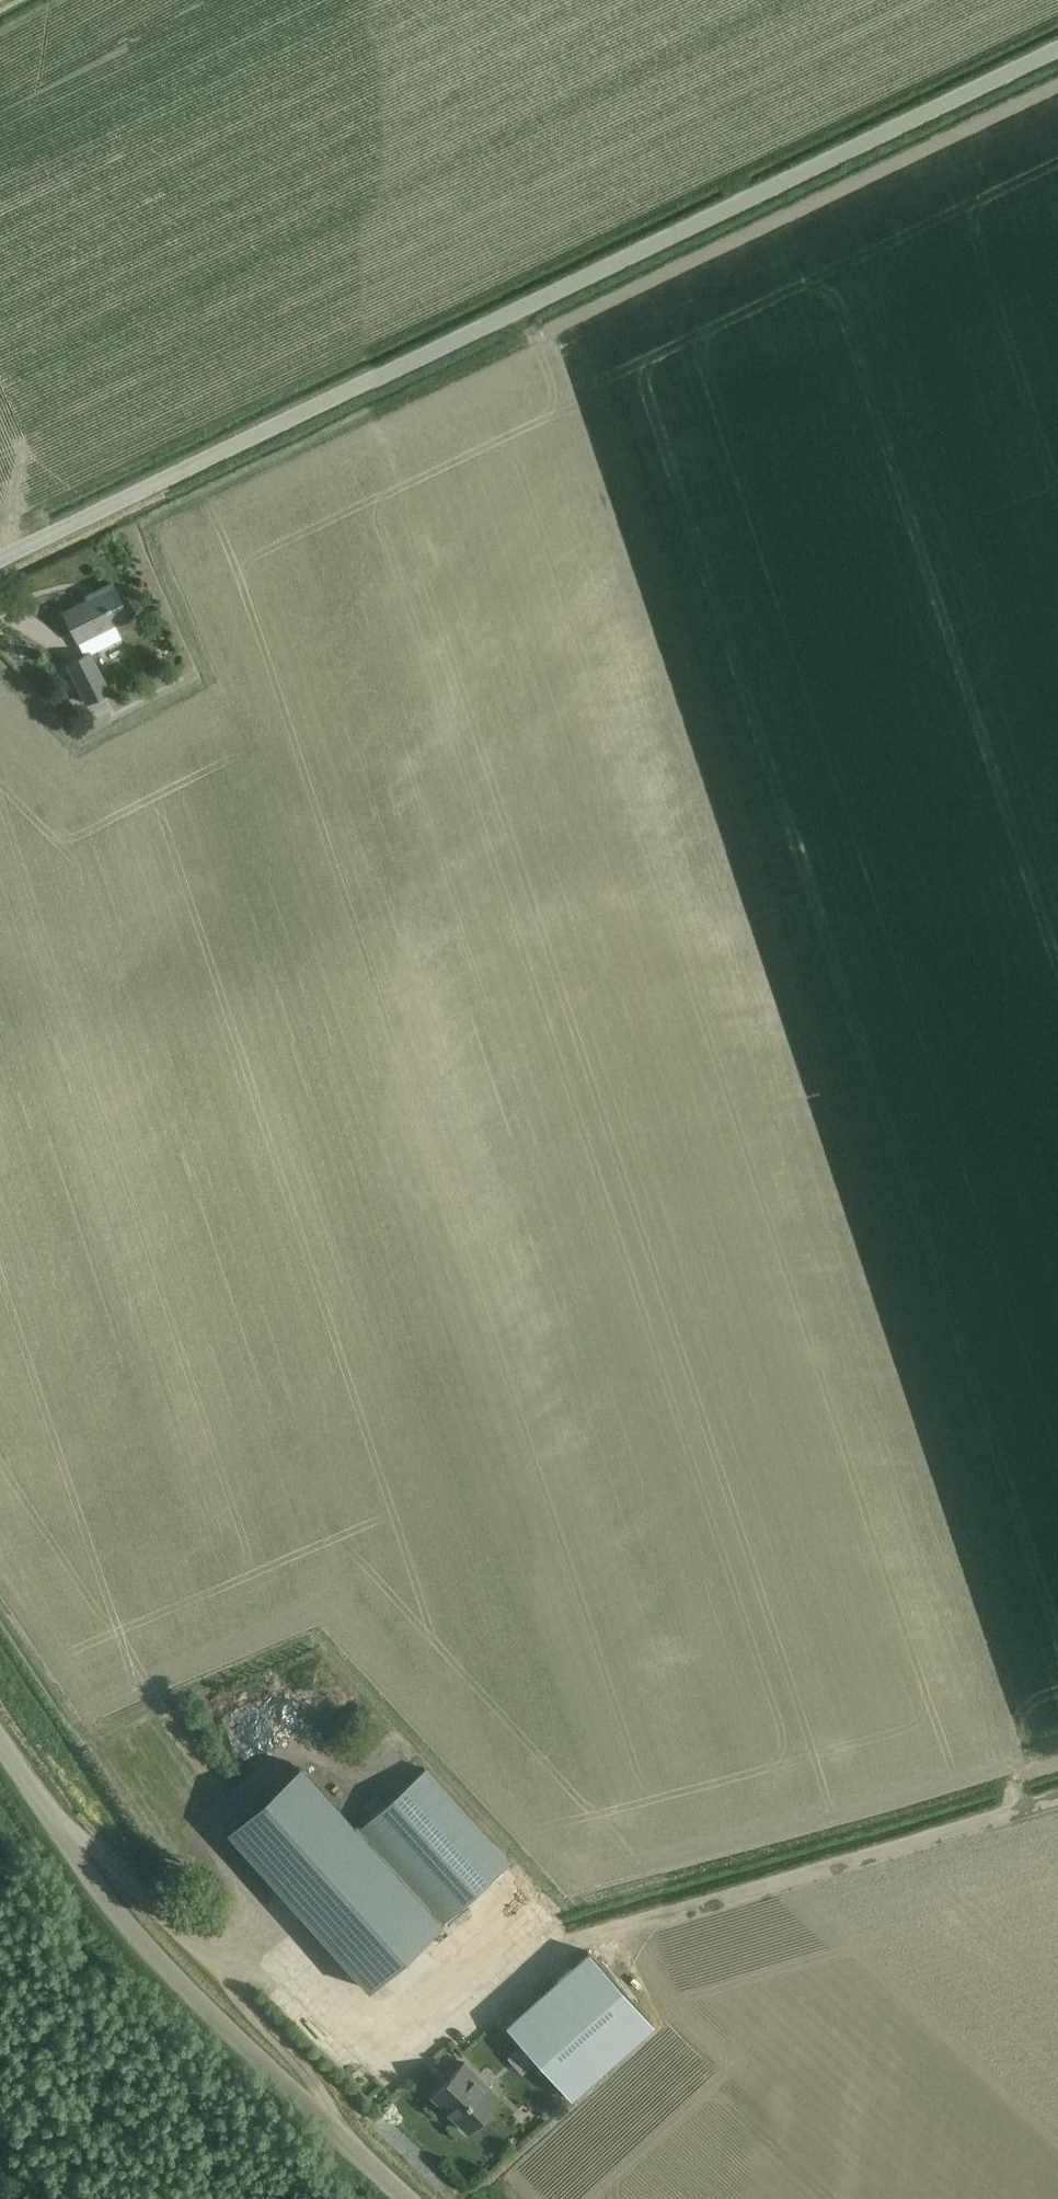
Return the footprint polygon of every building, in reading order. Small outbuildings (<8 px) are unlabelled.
[(129,616),(122,603),(113,583),(93,592),(95,596),(64,612),(73,632),(85,655),(67,664),(87,703),(110,692),(91,653),(122,638),(115,624),(129,616)] [(301,1765),(228,1831),(369,1989),(442,1925),(359,1829),(301,1765)] [(373,1817),(359,1829),(442,1925),(510,1867),(427,1771),(387,1805),(379,1796),(365,1808),(373,1817)] [(588,1952),(506,2026),(571,2099),(654,2024),(588,1952)] [(432,2097),(467,2132),(501,2099),(500,2098),(494,2103),(474,2083),(480,2078),(465,2063),(432,2097)]
